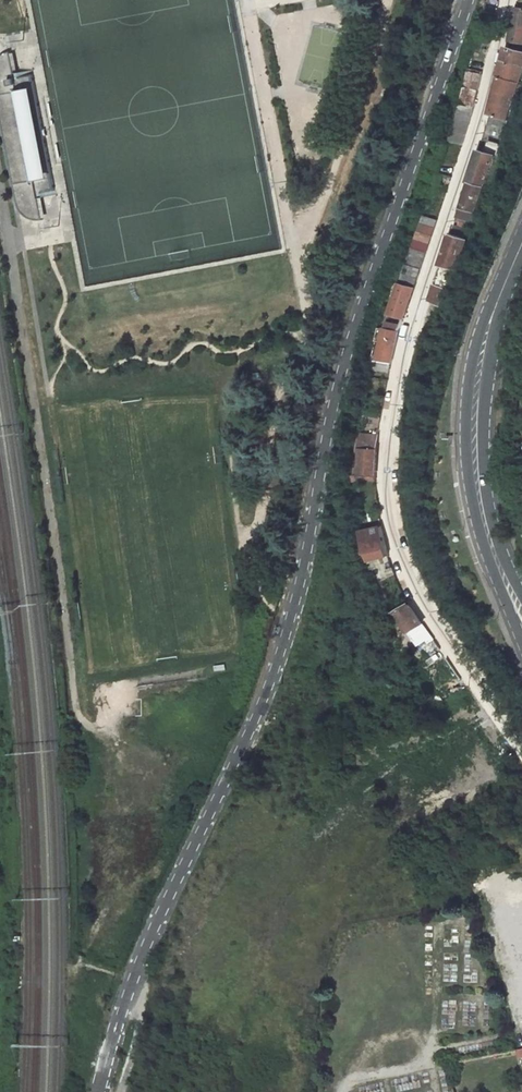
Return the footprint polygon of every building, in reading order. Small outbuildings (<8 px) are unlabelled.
[(483,10),(483,11),(490,12),(493,0),(485,0),(483,10)] [(507,40),(521,43),(521,4),(515,2),(507,40)] [(506,47),(502,60),(521,68),(521,53),(506,47)] [(15,52),(3,56),(0,61),(0,107),(20,208),(27,217),(38,218),(46,217),(42,196),(61,194),(33,70),(19,74),(15,52)] [(521,72),(521,68),(502,60),(502,61),(489,116),(506,121),(521,72)] [(468,68),(460,104),(460,105),(473,108),(482,71),(468,68)] [(473,108),(460,105),(459,109),(458,110),(472,113),(473,108)] [(461,145),(472,113),(458,110),(448,141),(461,145)] [(477,151),(467,182),(469,183),(483,187),(494,156),(496,157),(499,145),(499,144),(492,143),(488,154),(477,151)] [(471,222),(483,187),(469,183),(461,206),(459,205),(455,217),(463,220),(470,222),(471,222)] [(414,286),(436,220),(424,215),(402,282),(402,283),(414,286)] [(467,231),(470,222),(463,220),(461,229),(467,231)] [(467,231),(461,229),(452,226),(449,234),(464,239),(467,231)] [(449,234),(439,264),(438,265),(427,301),(439,306),(451,269),(453,270),(464,239),(449,234)] [(403,318),(414,288),(402,285),(391,314),(399,317),(403,318)] [(392,362),(398,333),(390,331),(385,330),(378,359),(392,362)] [(391,366),(377,362),(377,363),(375,370),(389,373),(391,366)] [(375,475),(379,435),(377,435),(364,434),(362,448),(364,448),(362,474),(375,475)] [(379,511),(359,513),(360,515),(363,515),(364,520),(380,517),(379,511)] [(388,556),(381,527),(362,532),(367,548),(368,548),(371,560),(388,556)] [(393,569),(391,564),(390,562),(383,563),(385,571),(393,569)] [(423,624),(409,604),(399,612),(412,632),(423,624)] [(410,633),(415,642),(408,647),(413,656),(433,644),(432,642),(435,639),(431,634),(423,624),(412,632),(410,633)] [(451,693),(463,686),(459,680),(447,688),(451,693)]
